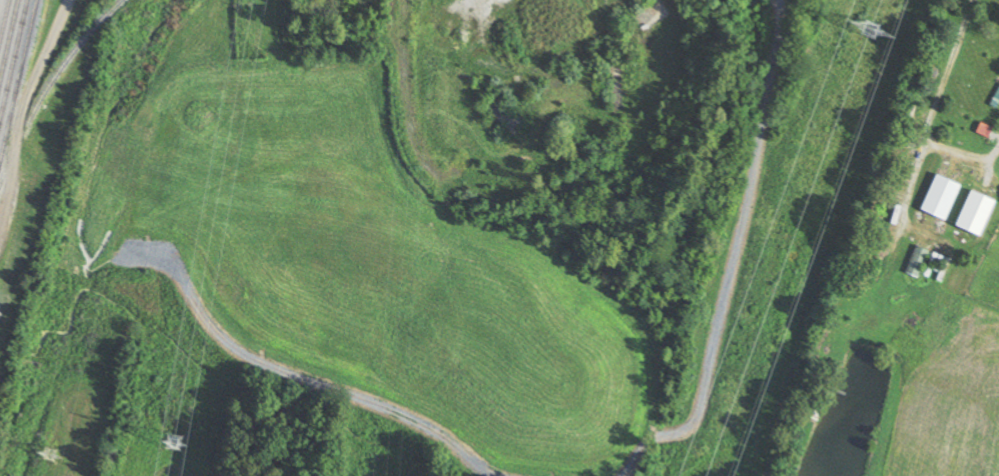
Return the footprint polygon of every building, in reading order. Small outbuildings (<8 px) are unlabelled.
[(945,221),(960,186),(936,175),(920,210),(945,221)] [(955,226),(979,237),(996,203),(971,191),(955,226)] [(905,273),(918,278),(929,252),(916,247),(905,273)]
